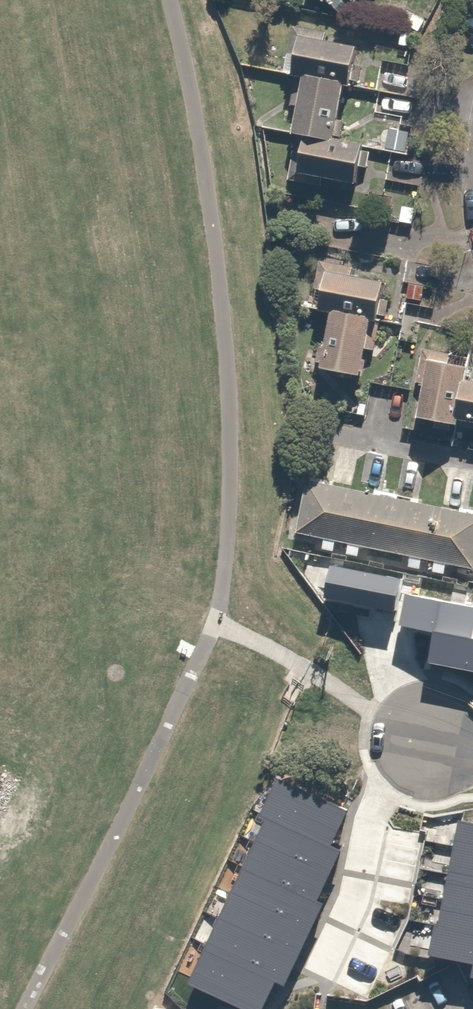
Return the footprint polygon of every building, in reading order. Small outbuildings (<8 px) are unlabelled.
[(332,9),(340,0),(321,0),(332,9)] [(359,11),(369,0),(345,0),(359,11)] [(373,40),(299,25),(290,71),(364,86),(373,40)] [(357,94),(313,86),(301,152),(314,155),(309,184),(379,196),(385,161),(346,155),(357,94)] [(350,256),(345,279),(335,277),(325,323),(343,327),(330,383),(380,394),(403,291),(367,284),(372,261),(350,256)] [(470,368),(457,366),(458,357),(426,351),(419,382),(435,385),(425,434),(462,441),(464,432),(472,433),(472,351),(470,368)] [(295,535),(472,572),(472,517),(306,482),(295,535)] [(402,584),(332,571),(325,603),(396,617),(402,584)] [(472,677),(472,644),(472,642),(472,613),(406,600),(400,630),(430,637),(424,667),(472,677)] [(190,989),(232,1008),(267,1008),(278,987),(286,991),(324,910),(318,907),(342,856),(332,851),(349,816),(279,783),(260,824),(266,827),(190,989)] [(460,827),(439,929),(436,929),(429,961),(472,970),(472,829),(460,827)]
